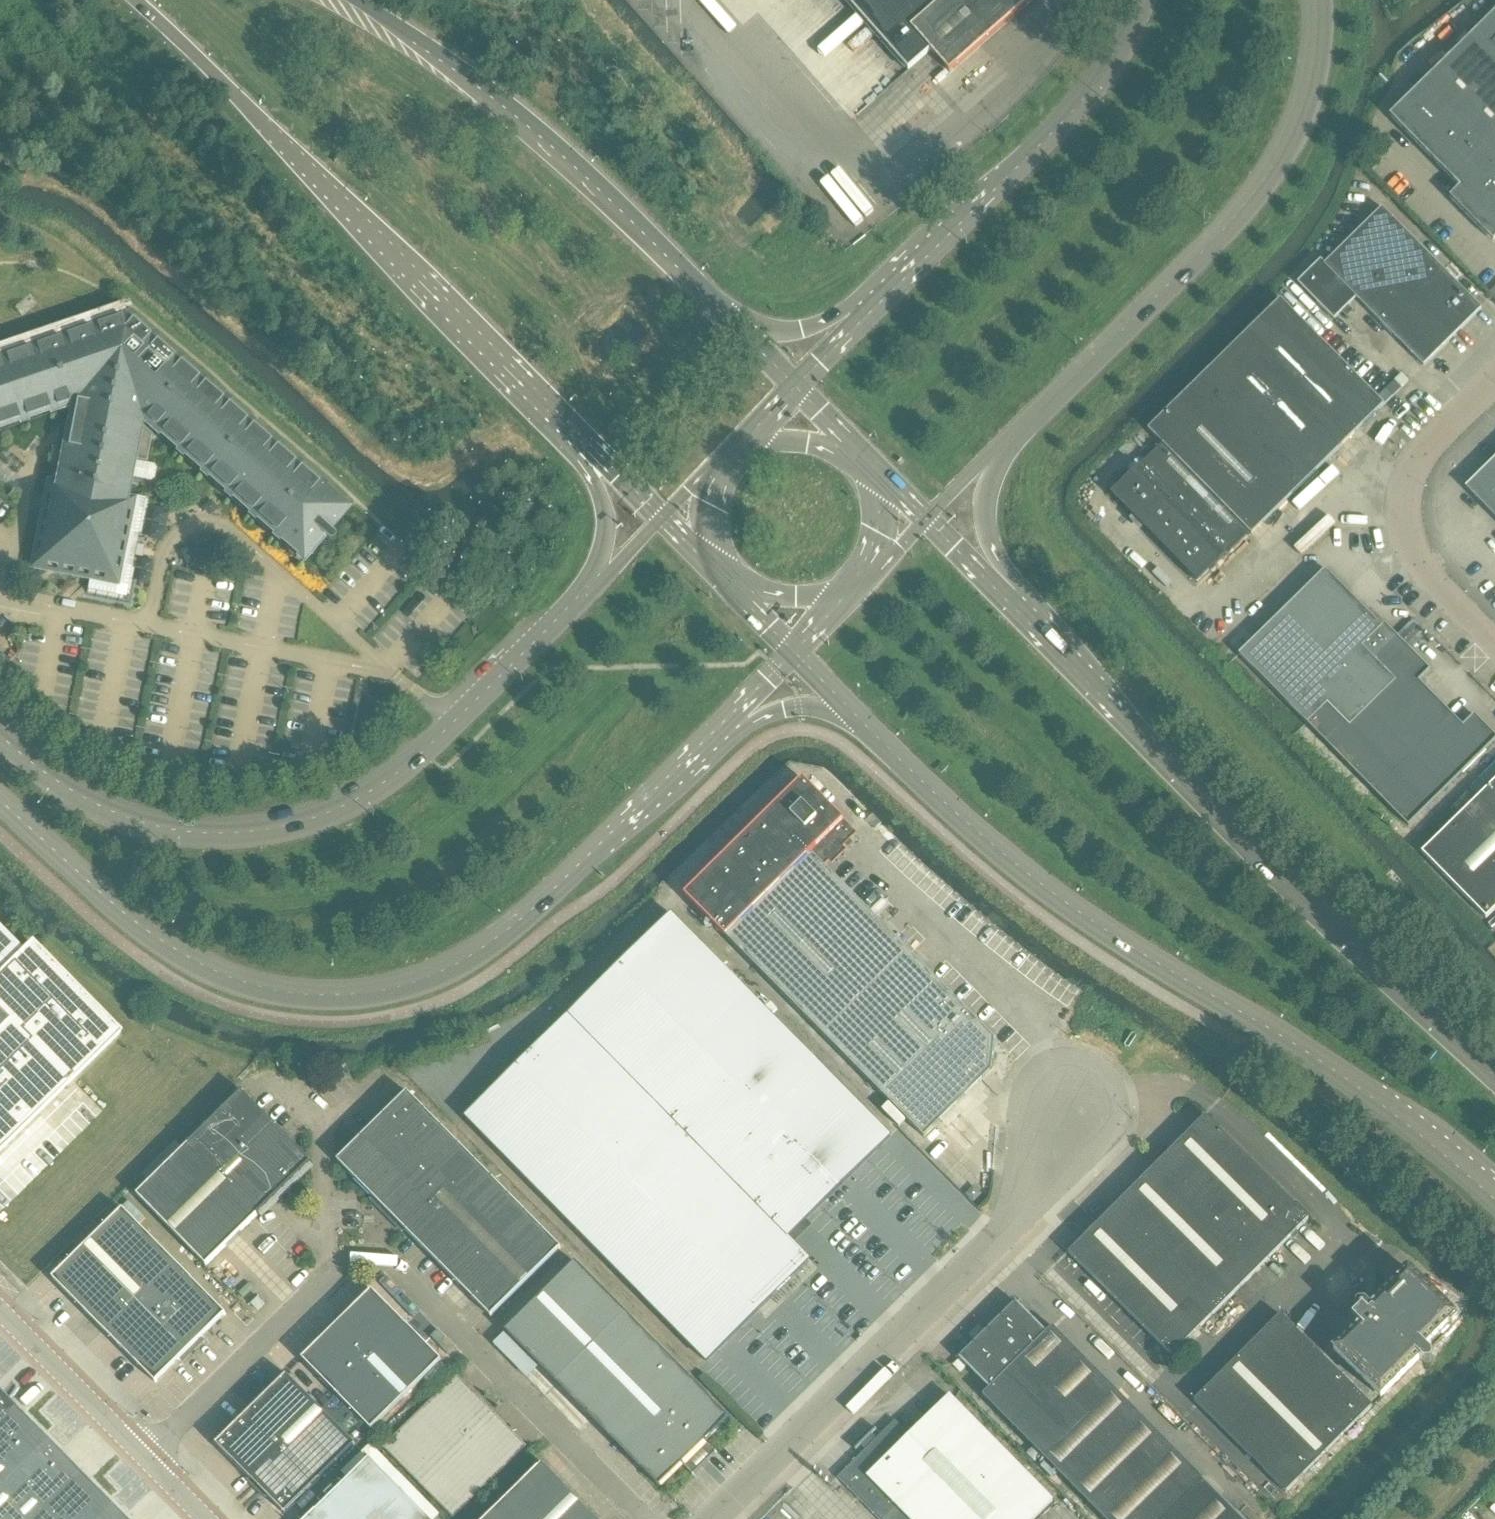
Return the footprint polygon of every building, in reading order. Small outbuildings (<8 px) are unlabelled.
[(909,71),(931,51),(949,72),(1031,0),(846,0),(909,71)] [(1450,198),(1493,242),(1494,240),(1494,13),(1390,117),(1460,188),(1450,198)] [(1356,298),(1423,367),(1482,309),(1382,209),(1325,265),(1321,260),(1298,283),(1334,320),(1342,313),(1344,315),(1351,309),(1348,306),(1356,298)] [(1494,303),(1494,286),(1487,294),(1494,303)] [(1133,518),(1143,528),(1197,583),(1249,533),(1252,536),(1384,405),(1280,300),(1148,430),(1162,445),(1145,462),(1137,454),(1130,461),(1138,469),(1111,495),(1122,506),(1121,508),(1132,519),(1133,518)] [(88,579),(85,595),(129,604),(137,569),(131,568),(137,534),(143,535),(150,500),(123,495),(130,460),(146,463),(151,437),(152,436),(137,423),(139,416),(140,416),(302,558),(321,537),(327,543),(331,542),(333,540),(333,536),(326,530),(345,509),(125,317),(0,359),(0,428),(75,402),(44,559),(90,568),(88,579)] [(1394,381),(1401,388),(1409,381),(1402,374),(1394,381)] [(1466,488),(1494,518),(1494,460),(1466,488)] [(1239,656),(1307,724),(1396,636),(1384,625),(1381,628),(1325,571),(1326,571),(1325,570),(1239,656)] [(1307,724),(1374,792),(1375,792),(1409,826),(1494,741),(1494,737),(1474,716),(1463,727),(1418,682),(1430,671),(1396,636),(1307,724)] [(0,683),(11,685),(15,668),(4,666),(0,683)] [(726,938),(737,949),(823,865),(824,866),(857,834),(803,779),(685,895),(685,896),(726,938)] [(1426,849),(1422,853),(1486,919),(1494,910),(1494,781),(1426,849)] [(737,949),(857,1070),(924,1138),(992,1071),(995,1039),(869,911),(824,866),(823,865),(737,949)] [(540,1044),(465,1118),(707,1362),(809,1261),(789,1240),(790,1239),(789,1238),(800,1227),(823,1204),(873,1256),(896,1234),(906,1244),(918,1232),(914,1228),(935,1208),(939,1212),(952,1200),(916,1163),(871,1207),(846,1182),(891,1138),(671,915),(540,1044)] [(8,1021),(0,1029),(0,1151),(118,1035),(119,1035),(120,1034),(30,943),(21,951),(0,930),(0,1014),(8,1021)] [(242,1093),(137,1196),(206,1266),(311,1163),(242,1093)] [(337,1162),(339,1164),(491,1318),(561,1249),(407,1093),(337,1162)] [(1205,1116),(1081,1241),(1068,1254),(1172,1357),(1309,1219),(1205,1116)] [(226,1315),(123,1210),(52,1279),(156,1384),(226,1315)] [(505,1332),(524,1351),(640,1469),(658,1488),(729,1418),(575,1263),(505,1332)] [(1333,1351),(1380,1398),(1381,1398),(1419,1360),(1424,1364),(1430,1364),(1432,1362),(1432,1356),(1424,1348),(1455,1317),(1408,1270),(1369,1308),(1365,1304),(1359,1304),(1357,1306),(1357,1312),(1358,1314),(1353,1319),(1359,1325),(1333,1351)] [(302,1360),(367,1426),(371,1430),(441,1361),(372,1291),(302,1360)] [(251,1304),(258,1312),(265,1305),(258,1298),(251,1304)] [(986,1331),(987,1332),(975,1344),(974,1343),(974,1344),(974,1345),(973,1344),(972,1345),(973,1346),(961,1357),(960,1356),(960,1357),(961,1358),(960,1358),(968,1366),(991,1390),(984,1397),(1104,1518),(1241,1518),(1052,1329),(1045,1335),(1031,1321),(1032,1321),(1030,1319),(1029,1320),(1016,1306),(1017,1305),(1016,1304),(1015,1305),(1014,1304),(1013,1305),(1014,1306),(1002,1317),(1002,1316),(1001,1317),(1002,1318),(1001,1318),(1000,1317),(1000,1318),(1001,1319),(989,1331),(988,1330),(987,1330),(988,1331),(987,1332),(987,1331),(986,1331)] [(1280,1315),(1194,1401),(1286,1493),(1372,1407),(1280,1315)] [(959,1359),(953,1366),(960,1373),(968,1366),(960,1358),(960,1359),(959,1358),(959,1359)] [(216,1445),(285,1515),(355,1445),(286,1375),(216,1445)] [(407,1426),(384,1449),(453,1518),(454,1518),(526,1447),(457,1377),(407,1426)] [(0,1395),(0,1518),(122,1518),(0,1395)] [(875,1441),(838,1478),(878,1518),(1034,1518),(1053,1501),(949,1396),(909,1435),(895,1421),(875,1441)] [(372,1456),(309,1518),(434,1518),(372,1456)] [(486,1518),(596,1518),(542,1464),(486,1518)]
